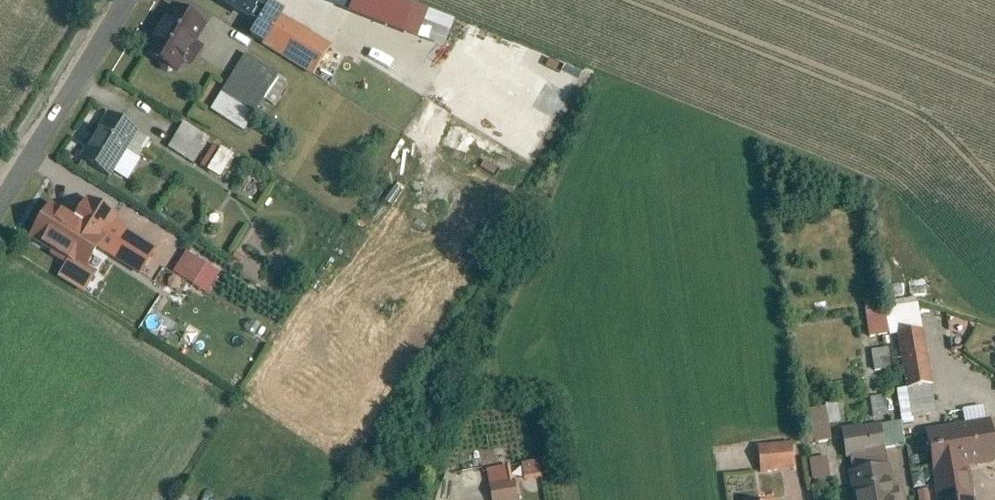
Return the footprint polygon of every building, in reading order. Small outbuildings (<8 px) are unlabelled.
[(259,20),(272,0),(225,0),(259,20)] [(269,42),(286,14),(289,9),(273,0),(272,0),(259,20),(252,32),(269,42)] [(415,0),(356,0),(352,8),(419,34),(430,6),(415,0)] [(177,2),(147,51),(178,70),(185,58),(195,64),(206,45),(196,39),(208,20),(177,2)] [(459,17),(430,6),(419,34),(448,46),(459,17)] [(317,71),(334,43),(286,14),(269,42),(317,71)] [(283,72),(250,52),(226,91),(259,111),(283,72)] [(249,128),(259,111),(226,91),(216,108),(249,128)] [(141,128),(110,110),(84,156),(115,174),(129,149),(141,128)] [(215,137),(187,120),(172,145),(200,162),(215,137)] [(141,128),(129,149),(144,157),(156,137),(141,128)] [(267,179),(253,170),(243,186),(257,195),(267,179)] [(55,200),(32,235),(70,259),(86,270),(122,215),(90,195),(77,214),(55,200)] [(143,241),(123,228),(109,250),(129,262),(143,241)] [(143,241),(129,262),(153,278),(167,256),(143,241)] [(209,262),(190,250),(177,269),(196,282),(209,262)] [(60,274),(87,291),(97,277),(86,270),(70,259),(60,274)] [(888,296),(869,299),(875,336),(894,333),(890,305),(888,296)] [(922,300),(890,305),(894,333),(901,332),(927,328),(922,300)] [(927,328),(901,332),(910,386),(935,382),(927,328)] [(894,345),(876,348),(880,371),(898,368),(894,345)] [(869,397),(870,417),(882,416),(881,396),(869,397)] [(968,406),(971,423),(989,420),(986,403),(968,406)] [(827,406),(812,409),(818,439),(833,436),(827,406)] [(887,421),(891,446),(908,443),(904,418),(887,421)] [(934,429),(941,471),(974,465),(994,462),(994,425),(994,419),(989,420),(971,423),(934,429)] [(851,453),(856,452),(891,446),(887,421),(847,428),(851,453)] [(796,440),(763,443),(765,473),(799,470),(796,440)] [(856,452),(859,470),(894,464),(891,446),(856,452)] [(830,454),(813,457),(816,477),(834,474),(830,454)] [(855,471),(860,499),(900,499),(894,464),(859,470),(855,471)] [(512,479),(510,465),(491,468),(493,482),(512,479)] [(974,465),(941,471),(946,499),(980,499),(974,465)] [(493,482),(496,499),(501,499),(522,497),(519,477),(512,479),(493,482)]
